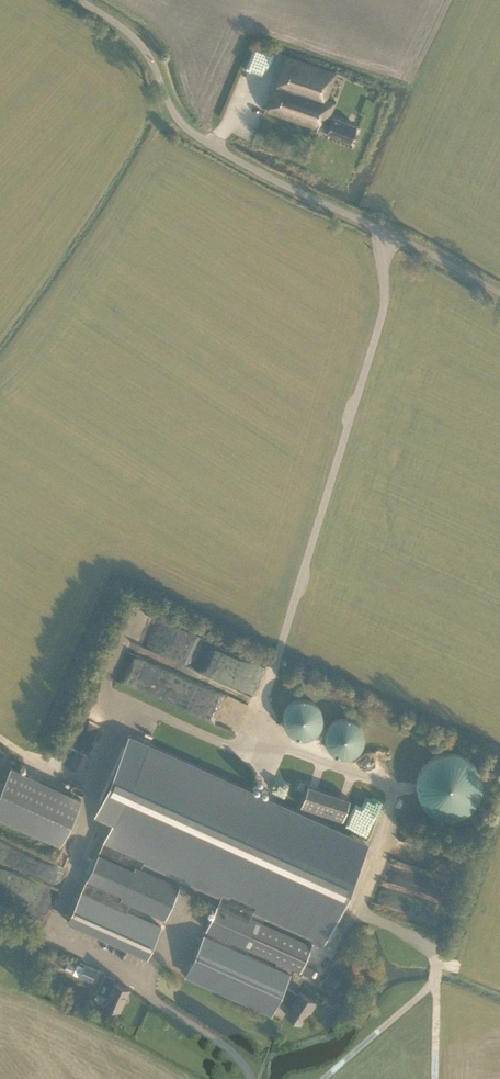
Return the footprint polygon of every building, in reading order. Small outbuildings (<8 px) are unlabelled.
[(316,129),(316,128),(349,141),(356,125),(331,114),(336,101),(327,97),(336,72),(285,54),(264,110),(316,129)] [(127,653),(117,682),(190,707),(193,697),(204,701),(210,682),(127,653)] [(256,695),(268,666),(242,656),(242,676),(232,672),(229,671),(225,682),(244,690),(245,690),(256,695)] [(306,698),(303,697),(299,698),(296,698),(293,700),(290,702),(288,704),(286,707),(284,710),(283,714),(283,717),(283,721),(284,724),(286,727),(288,730),(290,733),(293,735),(296,736),(299,737),(303,737),(304,737),(310,736),(311,735),(313,735),(316,733),(318,730),(320,727),(322,724),(323,721),(323,717),(323,714),(322,710),(320,707),(318,704),(316,702),(313,700),(311,699),(310,698),(306,698)] [(348,717),(344,716),(341,717),(338,718),(335,719),(332,721),(329,724),(327,726),(326,729),(325,733),(325,736),(325,737),(325,740),(326,743),(327,746),(329,749),(332,751),(335,753),(338,755),(341,756),(344,756),(348,756),(351,755),(354,753),(357,751),(360,749),(362,746),(363,743),(364,740),(364,736),(364,733),(363,729),(362,726),(360,724),(357,721),(354,719),(351,718),(348,717)] [(70,920),(147,955),(161,924),(126,909),(128,902),(164,918),(168,909),(170,907),(173,905),(174,903),(175,900),(175,897),(175,893),(179,884),(140,867),(143,859),(174,873),(200,884),(221,894),(213,911),(206,929),(213,932),(228,939),(244,946),(250,949),(259,953),(269,958),(277,961),(275,966),(243,951),(211,937),(203,934),(186,971),(195,975),(233,992),(271,1009),(273,1005),(274,1002),(276,999),(282,1003),(288,1006),(286,1011),(284,1013),(299,1023),(307,1010),(310,1012),(310,1010),(311,1009),(314,1005),(316,1001),(314,1000),(311,999),(305,994),(299,990),(297,993),(285,985),(290,973),(289,972),(291,968),(299,971),(311,943),(296,937),(281,930),(261,921),(265,914),(288,924),(311,934),(324,940),(345,892),(367,844),(341,832),(244,789),(147,745),(70,920)] [(442,817),(449,818),(456,817),(463,814),(470,810),(475,805),(479,799),(481,792),(482,785),(481,777),(479,770),(475,764),(470,759),(463,755),(456,752),(449,751),(442,752),(435,755),(428,759),(423,764),(419,770),(417,777),(416,785),(417,792),(419,799),(423,805),(428,810),(435,814),(442,817)] [(10,765),(0,788),(0,818),(60,845),(81,798),(10,765)] [(350,798),(308,784),(300,806),(342,820),(350,798)] [(97,968),(84,963),(78,976),(91,982),(97,968)] [(335,968),(329,965),(326,974),(332,977),(335,968)] [(115,977),(104,972),(96,991),(105,995),(102,1002),(120,1010),(129,988),(113,981),(115,977)]
